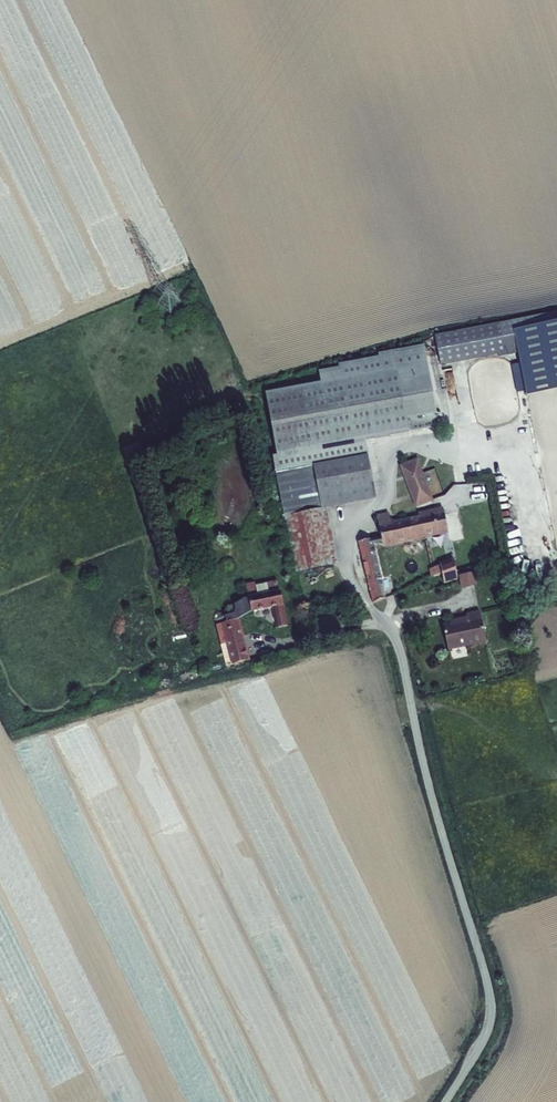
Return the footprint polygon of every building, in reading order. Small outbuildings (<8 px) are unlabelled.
[(446,357),(519,343),(514,314),(440,327),(446,357)] [(521,333),(523,345),(531,390),(556,385),(556,326),(521,333)] [(276,449),(288,507),(330,499),(380,490),(369,432),(444,419),(429,339),(385,347),(385,350),(344,358),(345,361),(324,364),(326,375),(269,386),(280,448),(276,449)] [(407,458),(412,472),(427,466),(422,452),(407,458)] [(427,466),(412,472),(423,502),(439,496),(427,466)] [(301,508),(330,503),(330,499),(288,507),(299,565),(312,562),(301,508)] [(377,541),(453,521),(448,501),(422,507),(423,510),(397,516),(394,503),(381,506),(387,529),(362,536),(366,555),(369,567),(376,595),(389,591),(377,541)] [(340,556),(330,503),(301,508),(312,562),(340,556)] [(464,568),(460,549),(445,555),(447,567),(450,574),(464,568)] [(359,570),(369,567),(366,555),(357,558),(359,570)] [(438,565),(428,568),(431,577),(441,574),(438,565)] [(459,574),(460,588),(475,586),(474,572),(459,574)] [(277,580),(277,582),(279,583),(281,583),(283,583),(284,581),(285,579),(284,577),(283,575),(281,575),(278,576),(277,577),(277,580)] [(252,595),(254,606),(278,602),(284,627),(294,625),(285,586),(255,592),(255,594),(252,595)] [(243,614),(222,619),(232,659),(252,654),(243,614)] [(481,614),(441,621),(447,651),(486,644),(481,614)]
